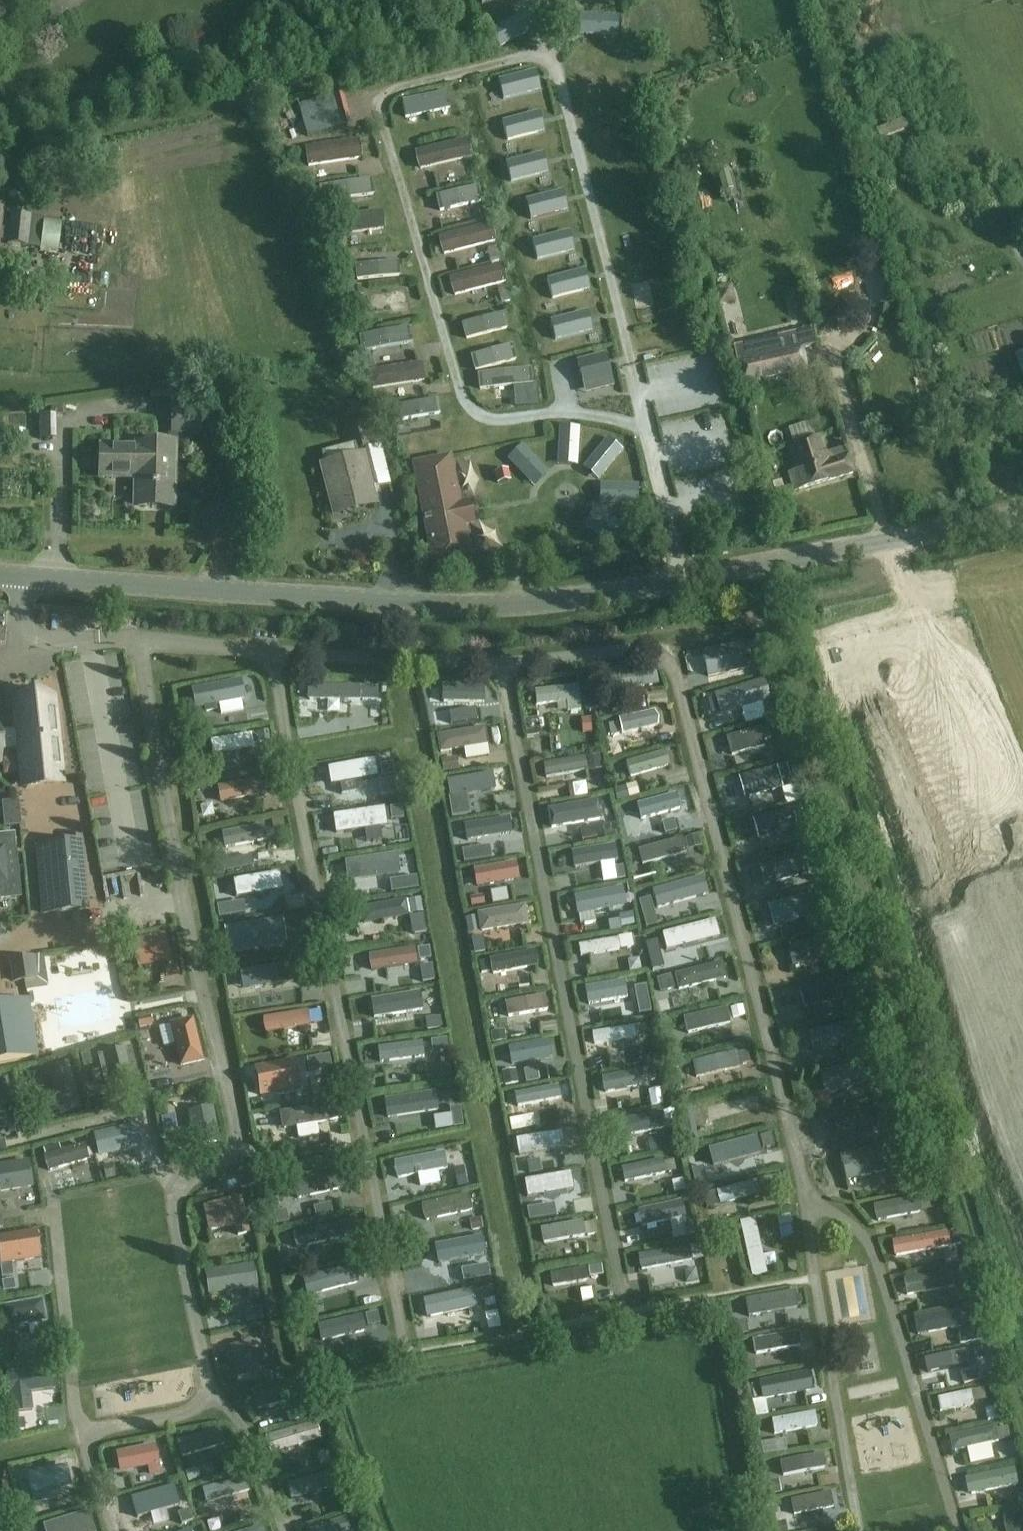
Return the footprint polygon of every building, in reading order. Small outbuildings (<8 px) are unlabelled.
[(499,79),(504,99),(541,91),(536,70),(499,79)] [(403,98),(407,116),(448,107),(444,89),(403,98)] [(302,136),(344,125),(337,97),(296,108),(302,136)] [(502,120),(507,139),(545,130),(541,111),(502,120)] [(468,137),(414,150),(418,169),(472,156),(468,137)] [(307,165),(361,157),(359,139),(304,146),(307,165)] [(506,162),(511,181),(549,172),(544,153),(506,162)] [(327,200),(368,193),(366,179),(324,185),(327,200)] [(409,183),(413,205),(431,202),(428,180),(409,183)] [(286,187),(292,203),(303,199),(298,184),(286,187)] [(482,201),(479,184),(435,195),(438,211),(482,201)] [(526,198),(530,218),(569,209),(564,190),(526,198)] [(339,215),(340,233),(383,230),(382,212),(339,215)] [(7,245),(39,249),(43,219),(11,215),(7,245)] [(512,239),(555,232),(553,217),(509,223),(512,239)] [(696,238),(707,238),(708,219),(697,219),(696,238)] [(491,222),(438,236),(443,254),(496,241),(491,222)] [(533,239),(538,261),(575,252),(570,231),(533,239)] [(400,275),(399,260),(354,264),(355,279),(400,275)] [(507,281),(502,263),(449,277),(453,295),(507,281)] [(622,285),(656,281),(655,264),(620,268),(622,285)] [(548,277),(553,298),(590,290),(585,269),(548,277)] [(404,291),(364,297),(366,312),(406,306),(404,291)] [(551,320),(555,339),(593,330),(588,311),(551,320)] [(462,323),(465,339),(508,328),(504,313),(462,323)] [(941,313),(928,318),(933,332),(946,327),(941,313)] [(408,328),(359,337),(361,351),(410,343),(408,328)] [(811,328),(733,346),(742,383),(807,368),(802,347),(815,344),(811,328)] [(542,347),(547,368),(582,360),(578,339),(542,347)] [(519,344),(468,355),(472,374),(523,362),(519,344)] [(605,354),(577,361),(583,385),(611,378),(605,354)] [(368,370),(371,389),(425,380),(422,361),(368,370)] [(171,435),(193,435),(201,435),(201,404),(198,404),(199,384),(171,387),(171,434),(171,435)] [(434,400),(394,407),(397,420),(436,413),(434,400)] [(50,438),(49,414),(39,414),(39,438),(50,438)] [(356,426),(362,448),(378,444),(372,421),(356,426)] [(561,425),(559,463),(578,464),(580,426),(561,425)] [(610,436),(585,465),(599,478),(624,449),(610,436)] [(824,456),(819,438),(789,446),(797,473),(791,475),(796,492),(851,476),(844,451),(824,456)] [(324,463),(321,464),(328,494),(331,493),(334,508),(351,504),(352,508),(373,503),(366,475),(368,474),(363,454),(359,455),(356,444),(321,453),(324,463)] [(522,444),(509,458),(535,484),(549,470),(522,444)] [(103,448),(101,475),(137,477),(136,505),(169,507),(172,450),(172,448),(168,447),(137,446),(137,450),(103,448)] [(469,502),(459,504),(450,457),(415,464),(435,566),(470,559),(463,524),(473,522),(469,502)] [(641,484),(601,482),(601,500),(640,501),(641,484)] [(592,507),(583,522),(617,541),(625,526),(592,507)] [(708,677),(751,668),(748,656),(757,654),(754,640),(702,651),(708,677)] [(645,687),(642,671),(607,677),(609,692),(645,687)] [(244,700),(241,679),(190,689),(194,709),(244,700)] [(720,715),(770,701),(764,680),(713,694),(720,715)] [(359,686),(307,685),(307,700),(359,700),(359,686)] [(534,690),(536,705),(580,700),(579,685),(534,690)] [(477,702),(476,689),(446,691),(446,703),(477,702)] [(20,748),(24,785),(61,781),(53,707),(40,708),(39,705),(29,706),(29,709),(16,710),(18,730),(0,731),(0,750),(20,748)] [(658,726),(655,711),(619,720),(622,735),(658,726)] [(766,746),(764,741),(772,739),(769,726),(761,729),(761,728),(727,737),(731,756),(766,746)] [(349,729),(351,742),(367,740),(366,727),(349,729)] [(436,735),(439,753),(489,745),(486,727),(436,735)] [(211,754),(253,747),(251,734),(209,741),(211,754)] [(538,767),(537,751),(526,752),(528,768),(538,767)] [(630,778),(669,767),(665,752),(626,763),(630,778)] [(546,778),(588,770),(585,756),(543,764),(546,778)] [(382,776),(379,760),(341,767),(344,783),(382,776)] [(713,789),(736,784),(731,760),(708,765),(713,789)] [(744,799),(783,787),(777,767),(739,777),(744,799)] [(457,780),(460,798),(503,790),(500,772),(457,780)] [(257,795),(274,793),(271,779),(255,782),(257,795)] [(257,796),(254,780),(216,788),(220,804),(257,796)] [(632,804),(637,823),(686,810),(681,791),(632,804)] [(553,798),(556,810),(571,806),(568,794),(553,798)] [(795,821),(804,818),(800,805),(752,818),(758,840),(798,829),(795,821)] [(387,808),(345,813),(347,828),(388,823),(387,808)] [(499,820),(464,827),(466,839),(502,832),(499,820)] [(263,825),(221,833),(224,849),(266,841),(263,825)] [(16,848),(15,833),(0,834),(0,882),(6,882),(3,849),(16,848)] [(687,854),(682,838),(638,850),(642,866),(687,854)] [(753,845),(754,856),(797,852),(796,841),(753,845)] [(85,910),(79,842),(37,846),(43,914),(85,910)] [(567,865),(603,859),(601,847),(565,853),(567,865)] [(769,882),(809,871),(803,850),(765,861),(769,882)] [(412,852),(354,861),(357,877),(414,868),(412,852)] [(112,868),(122,884),(131,877),(121,862),(112,868)] [(516,862),(473,870),(476,888),(519,880),(516,862)] [(240,897),(281,890),(279,874),(237,881),(240,897)] [(693,896),(689,883),(650,894),(653,907),(693,896)] [(824,889),(768,904),(774,927),(830,911),(824,889)] [(611,903),(609,891),(575,898),(577,910),(611,903)] [(362,925),(409,917),(406,900),(359,908),(362,925)] [(461,921),(472,919),(471,905),(459,906),(461,921)] [(480,934),(529,926),(525,905),(476,913),(480,934)] [(236,937),(246,936),(248,950),(286,944),(283,918),(244,923),(245,926),(235,928),(236,937)] [(663,934),(666,948),(708,938),(705,924),(663,934)] [(574,944),(611,939),(609,926),(572,932),(574,944)] [(467,943),(481,940),(478,927),(465,929),(467,943)] [(832,955),(830,947),(839,945),(835,932),(787,945),(792,966),(832,955)] [(138,969),(171,961),(165,934),(131,942),(138,969)] [(660,935),(648,938),(651,950),(663,947),(660,935)] [(620,950),(618,938),(578,945),(580,957),(620,950)] [(371,973),(418,966),(415,948),(368,955),(371,973)] [(535,951),(489,959),(492,976),(538,967),(535,951)] [(32,957),(11,960),(14,981),(35,978),(32,957)] [(727,979),(723,963),(674,975),(678,991),(727,979)] [(239,971),(242,991),(289,983),(285,964),(239,971)] [(805,1009),(852,996),(847,975),(799,988),(805,1009)] [(624,981),(584,988),(587,1006),(628,999),(624,981)] [(499,988),(500,1001),(543,996),(542,983),(499,988)] [(722,995),(726,1008),(739,1004),(735,992),(722,995)] [(0,1000),(0,1056),(32,1054),(28,998),(0,1000)] [(538,1010),(536,998),(505,1003),(507,1015),(538,1010)] [(384,1004),(386,1018),(422,1014),(420,1000),(384,1004)] [(687,1035),(731,1025),(727,1009),(683,1019),(687,1035)] [(310,1027),(307,1011),(262,1019),(265,1035),(310,1027)] [(204,1061),(193,1017),(169,1023),(180,1067),(204,1061)] [(853,1036),(860,1032),(856,1019),(849,1022),(810,1031),(814,1053),(854,1042),(853,1036)] [(593,1045),(635,1039),(634,1026),(592,1032),(593,1045)] [(389,1062),(424,1058),(423,1046),(387,1050),(389,1062)] [(97,1055),(101,1069),(104,1081),(105,1085),(138,1076),(131,1047),(97,1055)] [(691,1063),(695,1079),(742,1069),(738,1053),(691,1063)] [(260,1090),(300,1084),(296,1060),(256,1066),(260,1090)] [(59,1115),(80,1109),(69,1062),(57,1065),(59,1072),(49,1076),(59,1115)] [(825,1094),(865,1083),(859,1062),(819,1073),(825,1094)] [(643,1071),(601,1078),(604,1094),(645,1087),(643,1071)] [(10,1115),(6,1083),(0,1084),(0,1116),(10,1115)] [(521,1106),(553,1100),(551,1088),(519,1094),(521,1106)] [(428,1093),(392,1099),(394,1111),(430,1106),(428,1093)] [(701,1105),(705,1119),(753,1108),(750,1094),(701,1105)] [(828,1135),(884,1121),(880,1104),(823,1118),(828,1135)] [(329,1123),(326,1105),(278,1113),(281,1131),(329,1123)] [(220,1142),(213,1108),(189,1113),(194,1137),(184,1139),(186,1150),(220,1142)] [(619,1122),(621,1137),(656,1130),(654,1115),(619,1122)] [(129,1121),(92,1129),(95,1141),(132,1133),(129,1121)] [(101,1156),(138,1145),(134,1133),(97,1144),(101,1156)] [(525,1140),(528,1155),(562,1148),(559,1133),(525,1140)] [(722,1163),(762,1152),(758,1138),(718,1149),(722,1163)] [(433,1141),(401,1148),(403,1159),(436,1153),(433,1141)] [(887,1170),(884,1158),(892,1156),(888,1143),(881,1146),(880,1145),(840,1156),(846,1181),(887,1170)] [(88,1161),(83,1145),(42,1158),(47,1173),(88,1161)] [(440,1153),(405,1161),(408,1173),(442,1166),(440,1153)] [(663,1160),(621,1169),(624,1183),(666,1174),(663,1160)] [(33,1188),(27,1161),(0,1167),(0,1189),(1,1193),(33,1188)] [(560,1167),(523,1175),(526,1188),(563,1179),(560,1167)] [(342,1190),(338,1172),(292,1184),(296,1201),(342,1190)] [(256,1184),(254,1173),(239,1177),(241,1187),(256,1184)] [(770,1178),(716,1192),(720,1207),(774,1192),(770,1178)] [(531,1187),(533,1199),(570,1192),(567,1180),(531,1187)] [(469,1195),(421,1206),(425,1223),(472,1212),(469,1195)] [(211,1229),(237,1224),(238,1235),(247,1233),(239,1197),(206,1204),(211,1229)] [(923,1214),(920,1198),(874,1207),(877,1223),(923,1214)] [(638,1224),(673,1217),(671,1205),(636,1212),(638,1224)] [(584,1221),(542,1229),(544,1244),(587,1236),(584,1221)] [(756,1223),(741,1226),(753,1279),(767,1276),(756,1223)] [(293,1234),(296,1250),(338,1240),(335,1225),(293,1234)] [(948,1233),(892,1243),(895,1258),(950,1248),(948,1233)] [(1,1262),(2,1270),(11,1269),(10,1260),(41,1255),(37,1234),(0,1239),(0,1257),(1,1262)] [(480,1264),(478,1256),(486,1254),(483,1242),(475,1244),(475,1243),(431,1253),(436,1273),(480,1264)] [(543,1254),(542,1242),(527,1242),(527,1255),(543,1254)] [(690,1247),(638,1257),(641,1272),(693,1262),(690,1247)] [(345,1260),(307,1267),(309,1279),(347,1272),(345,1260)] [(208,1294),(248,1289),(249,1300),(260,1299),(255,1265),(205,1272),(208,1294)] [(587,1268),(551,1275),(553,1287),(589,1281),(587,1268)] [(312,1281),(315,1293),(352,1283),(349,1272),(312,1281)] [(957,1288),(954,1272),(904,1281),(907,1297),(957,1288)] [(792,1293),(746,1301),(749,1315),(795,1307),(792,1293)] [(432,1302),(435,1314),(470,1305),(467,1294),(432,1302)] [(41,1300),(1,1307),(5,1330),(45,1323),(41,1300)] [(965,1329),(961,1310),(914,1319),(917,1338),(965,1329)] [(367,1334),(365,1319),(320,1326),(323,1341),(367,1334)] [(801,1332),(753,1341),(755,1355),(803,1347),(801,1332)] [(228,1345),(234,1370),(237,1378),(260,1373),(259,1369),(267,1367),(263,1351),(257,1352),(254,1339),(228,1345)] [(979,1362),(976,1348),(925,1359),(928,1373),(979,1362)] [(19,1392),(54,1389),(52,1367),(8,1373),(10,1388),(18,1387),(19,1392)] [(759,1380),(763,1399),(813,1390),(809,1371),(759,1380)] [(303,1384),(252,1396),(256,1412),(307,1399),(303,1384)] [(973,1405),(970,1390),(937,1397),(940,1412),(973,1405)] [(774,1434),(818,1426),(815,1411),(772,1419),(774,1434)] [(268,1436),(305,1433),(304,1417),(267,1420),(268,1436)] [(1001,1441),(998,1425),(949,1436),(952,1451),(1001,1441)] [(188,1455),(226,1447),(223,1433),(186,1441),(188,1455)] [(121,1471),(158,1464),(154,1445),(118,1452),(121,1471)] [(783,1475),(826,1467),(823,1452),(780,1460),(783,1475)] [(21,1485),(23,1494),(33,1492),(59,1487),(70,1484),(66,1466),(30,1474),(32,1484),(21,1485)] [(1017,1467),(966,1477),(970,1494),(1020,1483),(1017,1467)] [(206,1502),(241,1491),(237,1478),(202,1489),(206,1502)] [(784,1485),(765,1486),(766,1504),(785,1503),(784,1485)] [(135,1520),(173,1510),(167,1486),(129,1496),(135,1520)] [(834,1506),(831,1491),(791,1499),(794,1514),(834,1506)] [(47,1530),(63,1530),(90,1522),(87,1511),(45,1524),(47,1530)] [(305,1530),(354,1530),(349,1516),(305,1530)] [(1005,1524),(1007,1530),(1022,1530),(1019,1520),(1005,1524)]
